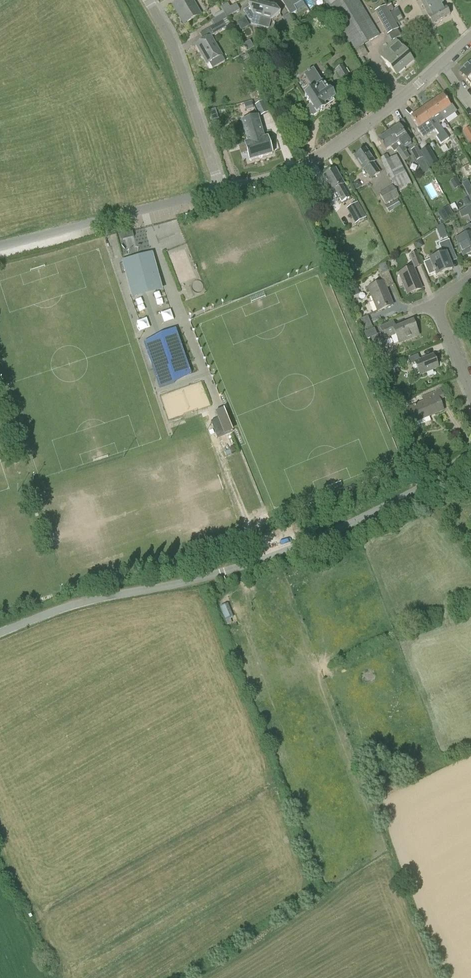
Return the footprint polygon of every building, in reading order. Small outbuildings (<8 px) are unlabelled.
[(183,24),(200,14),(191,0),(181,0),(172,5),(183,24)] [(260,26),(265,5),(261,3),(259,0),(258,0),(248,6),(248,8),(243,11),(248,20),(252,21),(251,24),(257,26),(256,30),(258,31),(260,26)] [(302,0),(281,0),(290,16),(297,12),(293,6),(302,1),(302,0)] [(380,36),(358,0),(340,0),(327,8),(358,60),(361,66),(365,63),(362,58),(367,54),(363,46),(380,36)] [(442,0),(420,0),(432,24),(450,16),(442,0)] [(394,9),(390,3),(375,12),(387,35),(398,29),(389,12),(394,9)] [(220,8),(222,10),(223,12),(230,8),(227,4),(220,8)] [(226,18),(239,10),(236,4),(230,8),(223,12),(224,14),(226,18)] [(269,6),(265,5),(260,26),(268,29),(270,20),(280,15),(273,4),(269,6)] [(404,20),(397,9),(390,13),(396,24),(404,20)] [(222,10),(213,15),(215,19),(224,14),(223,12),(222,10)] [(289,14),(282,18),(288,28),(295,24),(289,14)] [(245,16),(237,21),(241,29),(250,25),(245,16)] [(226,27),(222,21),(208,29),(212,35),(226,27)] [(210,36),(195,45),(207,64),(221,56),(210,36)] [(404,64),(411,58),(396,40),(391,45),(393,46),(381,56),(396,74),(406,66),(404,64)] [(242,45),(246,53),(253,48),(249,41),(242,45)] [(265,60),(261,52),(243,62),(247,70),(265,60)] [(463,70),(459,73),(470,87),(470,63),(470,64),(468,65),(467,65),(469,68),(465,71),(463,69),(463,70)] [(335,70),(341,81),(349,76),(342,66),(335,70)] [(325,108),(324,106),(334,99),(329,90),(328,91),(322,82),(321,82),(315,73),(310,77),(315,86),(311,88),(313,90),(304,96),(311,105),(307,108),(307,110),(310,116),(313,116),(325,108)] [(449,105),(442,95),(432,103),(439,114),(440,114),(444,120),(457,112),(451,104),(449,105)] [(212,121),(218,119),(215,109),(220,108),(218,102),(216,103),(215,100),(206,103),(212,121)] [(260,116),(268,112),(263,102),(255,107),(260,116)] [(421,110),(429,122),(429,121),(439,135),(438,135),(442,140),(447,137),(434,118),(439,114),(432,103),(421,110)] [(410,117),(418,128),(416,129),(423,138),(429,134),(423,125),(429,122),(421,110),(410,117)] [(241,121),(247,143),(254,141),(253,138),(255,138),(252,128),(254,128),(253,125),(260,124),(258,116),(241,121)] [(249,161),(272,154),(267,137),(264,138),(260,124),(253,125),(254,128),(252,128),(255,138),(253,138),(254,141),(247,143),(245,143),(249,161)] [(399,125),(388,133),(396,144),(399,148),(396,150),(399,156),(405,152),(407,151),(404,147),(410,142),(399,125)] [(385,151),(391,148),(394,152),(396,150),(399,148),(396,144),(388,133),(377,140),(385,151)] [(428,167),(417,147),(410,151),(422,171),(428,167)] [(439,148),(424,156),(430,165),(444,157),(439,148)] [(363,170),(364,169),(370,179),(380,173),(374,162),(366,149),(354,156),(363,170)] [(409,157),(405,152),(399,156),(403,161),(409,157)] [(380,159),(395,185),(394,186),(398,192),(412,184),(396,155),(389,159),(387,155),(380,159)] [(323,176),(331,191),(334,190),(341,202),(349,198),(342,186),(344,184),(335,169),(323,176)] [(357,182),(352,185),(356,190),(361,187),(357,182)] [(379,194),(385,205),(400,196),(398,192),(394,186),(393,186),(392,186),(379,194)] [(466,198),(461,201),(465,207),(470,204),(466,198)] [(397,200),(385,207),(389,213),(390,212),(392,215),(402,209),(400,206),(401,206),(397,200)] [(458,210),(462,218),(468,215),(470,221),(470,205),(458,210)] [(366,218),(360,207),(352,211),(358,222),(366,218)] [(447,235),(445,230),(442,231),(440,225),(437,226),(441,237),(447,235)] [(465,235),(455,239),(463,257),(465,256),(470,257),(470,225),(462,229),(465,235)] [(438,244),(443,255),(423,263),(429,276),(435,273),(436,276),(452,269),(446,254),(453,250),(449,240),(438,244)] [(154,252),(122,261),(132,296),(165,288),(154,252)] [(409,255),(414,268),(422,265),(417,252),(409,255)] [(407,295),(421,289),(413,268),(398,274),(407,295)] [(383,282),(368,288),(377,311),(392,305),(385,288),(394,285),(388,271),(380,274),(383,282)] [(399,343),(418,335),(412,321),(396,328),(393,321),(379,327),(384,339),(396,335),(399,343)] [(191,374),(176,328),(161,333),(162,337),(144,343),(159,388),(174,383),(173,379),(191,374)] [(414,363),(420,375),(438,368),(432,355),(420,360),(417,354),(408,358),(411,364),(414,363)] [(414,423),(443,411),(439,400),(444,398),(440,389),(435,391),(436,392),(422,398),(424,402),(408,409),(414,423)] [(393,404),(396,410),(402,407),(399,402),(393,404)] [(224,434),(233,430),(223,407),(214,411),(224,434)] [(225,621),(233,617),(227,604),(220,607),(225,621)]
